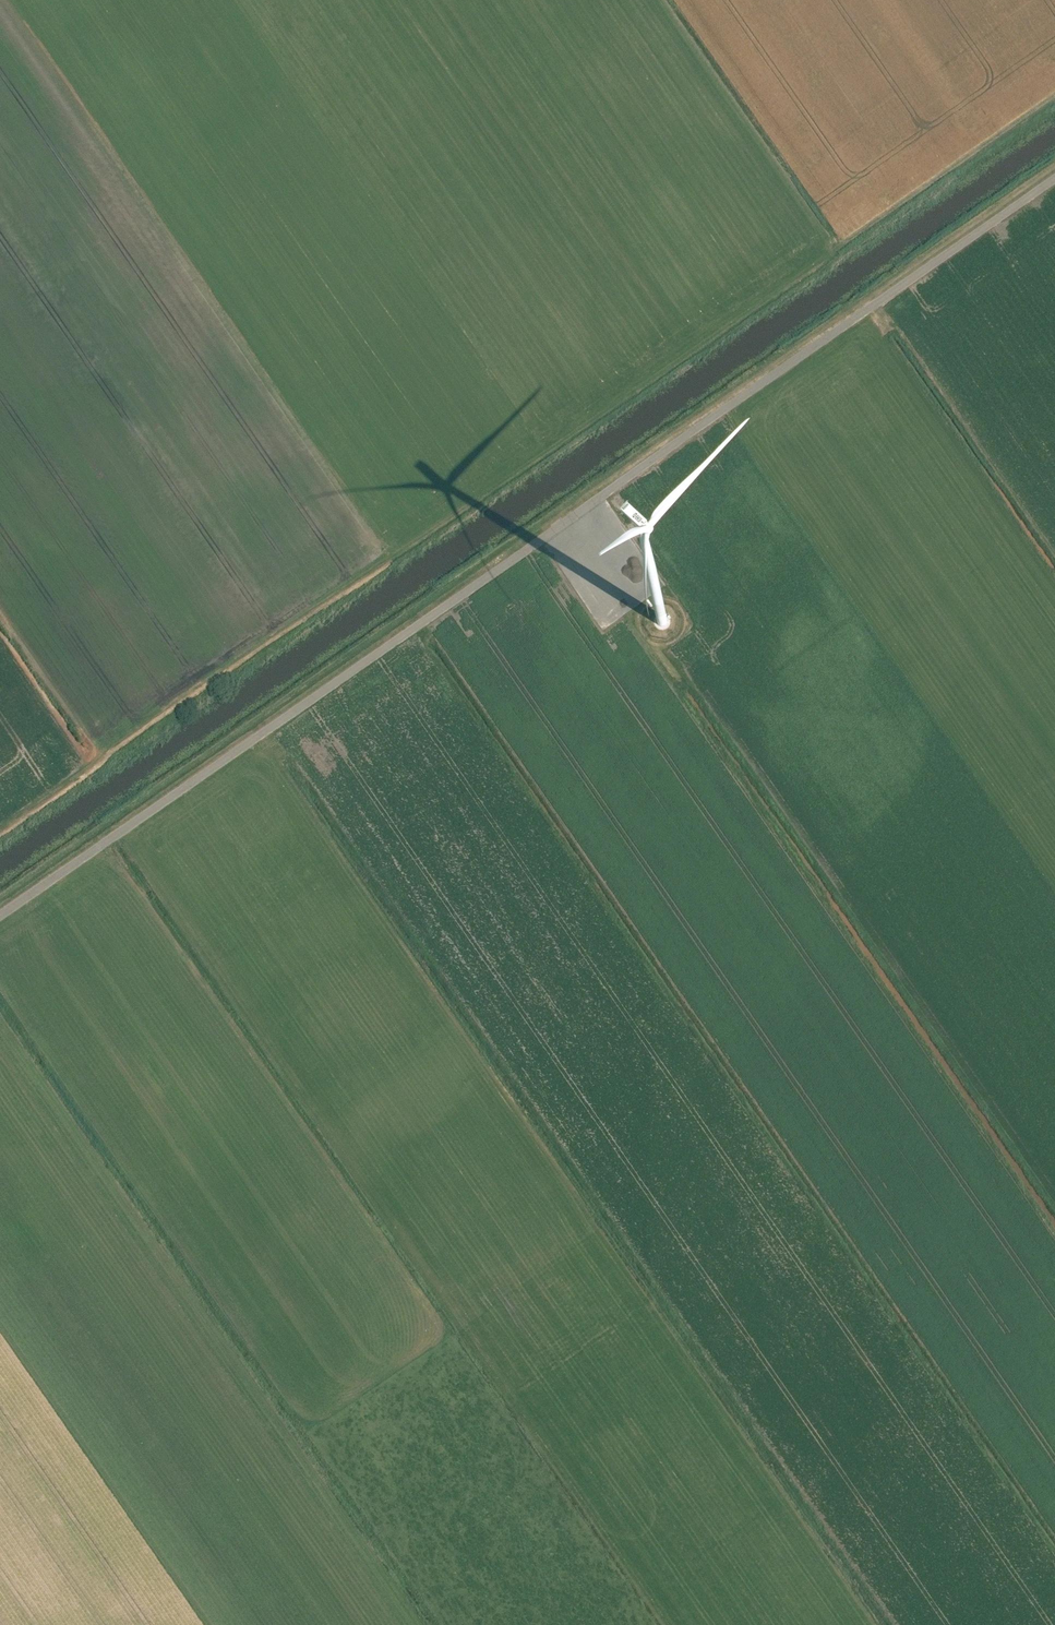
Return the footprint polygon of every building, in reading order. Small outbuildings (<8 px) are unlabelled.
[(657,621),(657,622),(657,623),(657,624),(657,625),(658,625),(658,626),(659,626),(659,627),(660,627),(661,627),(662,627),(663,627),(664,627),(665,627),(665,626),(666,626),(666,625),(667,625),(667,624),(667,623),(667,622),(667,621),(667,620),(666,619),(665,618),(664,617),(663,617),(662,617),(661,617),(660,617),(659,618),(658,619),(657,620),(657,621)]
